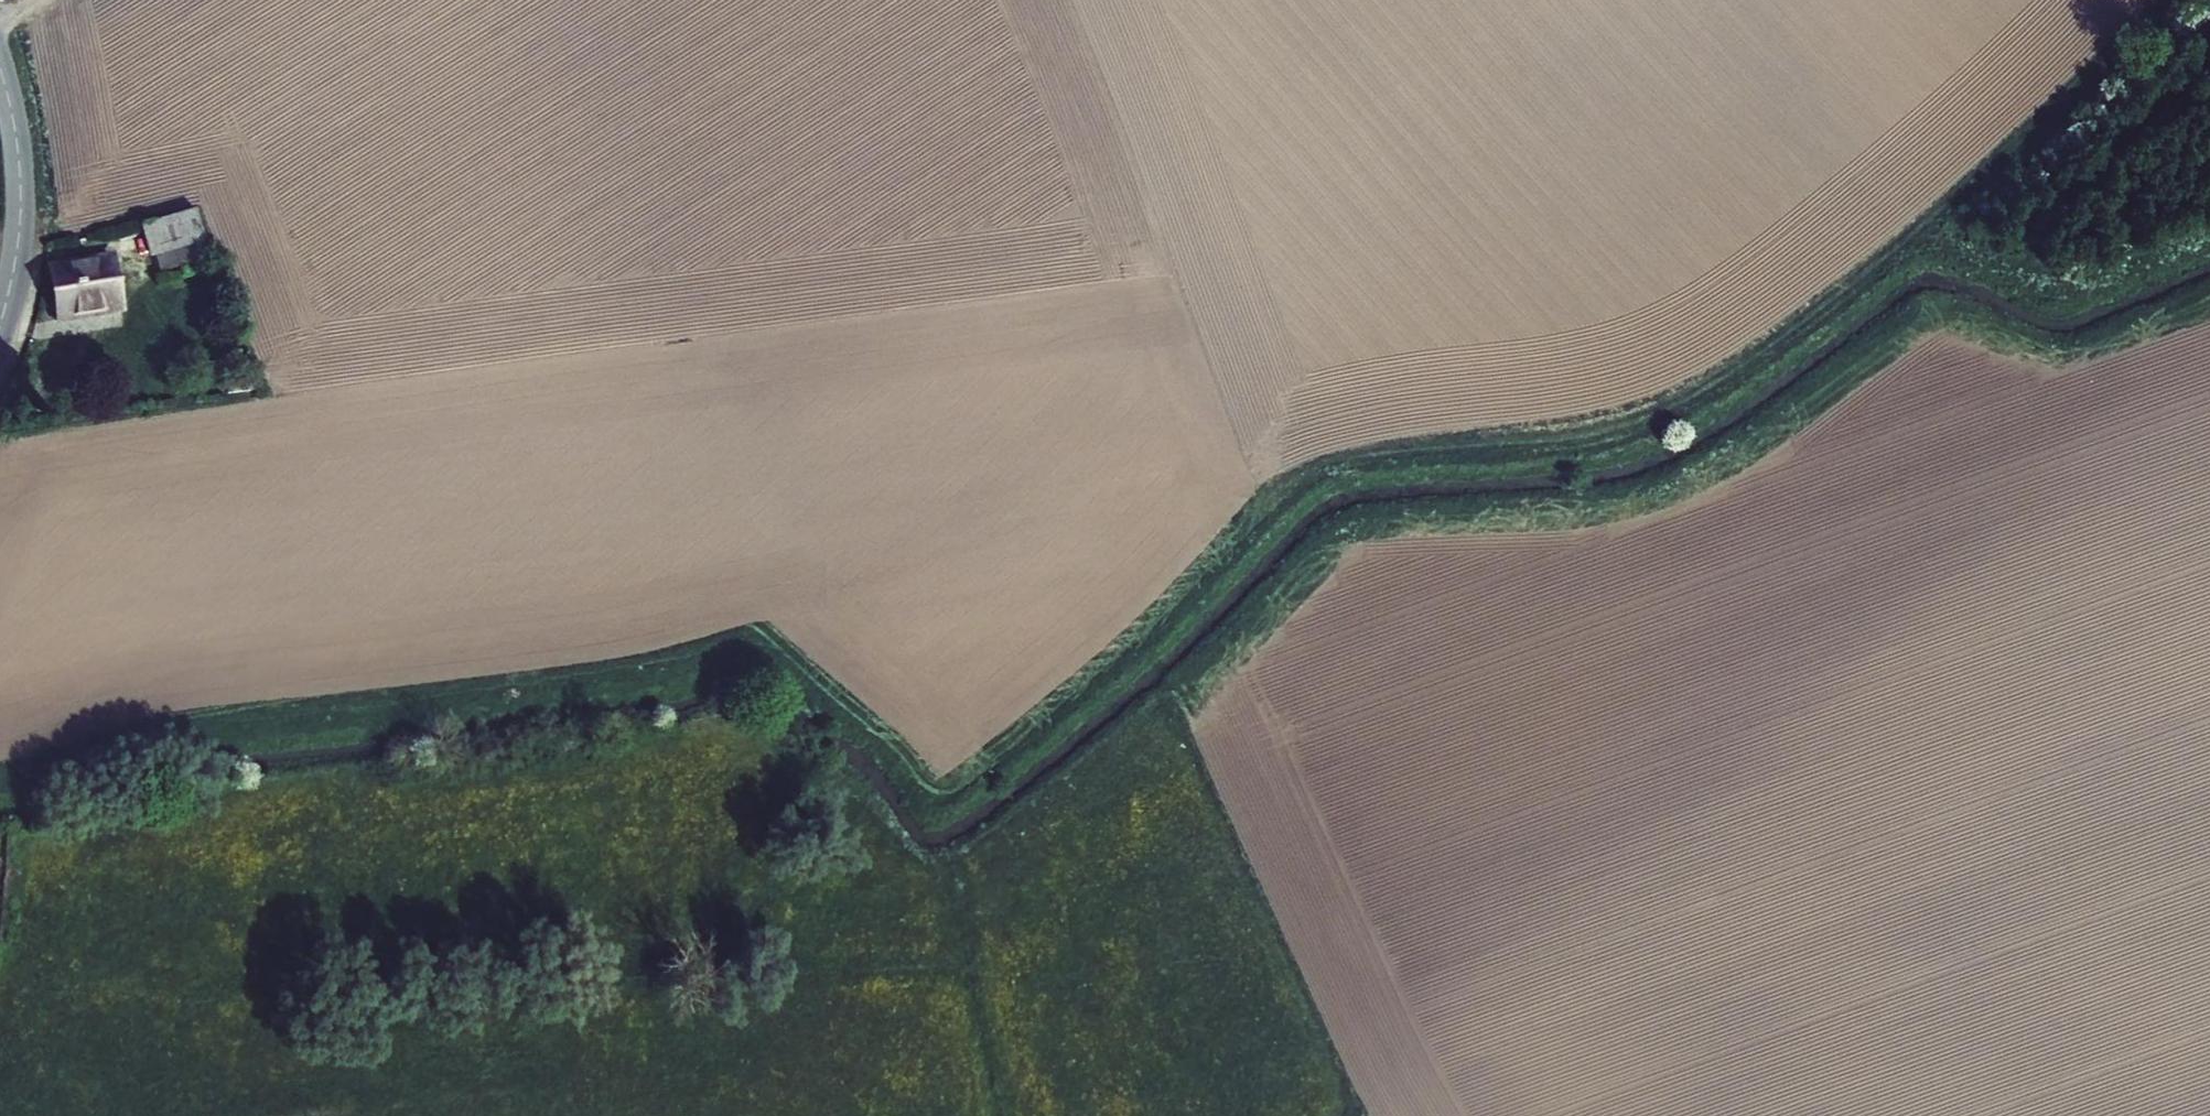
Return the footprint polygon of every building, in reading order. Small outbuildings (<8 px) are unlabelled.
[(188,199),(131,220),(150,266),(206,245),(188,199)] [(108,253),(48,277),(67,326),(127,300),(108,253)]
